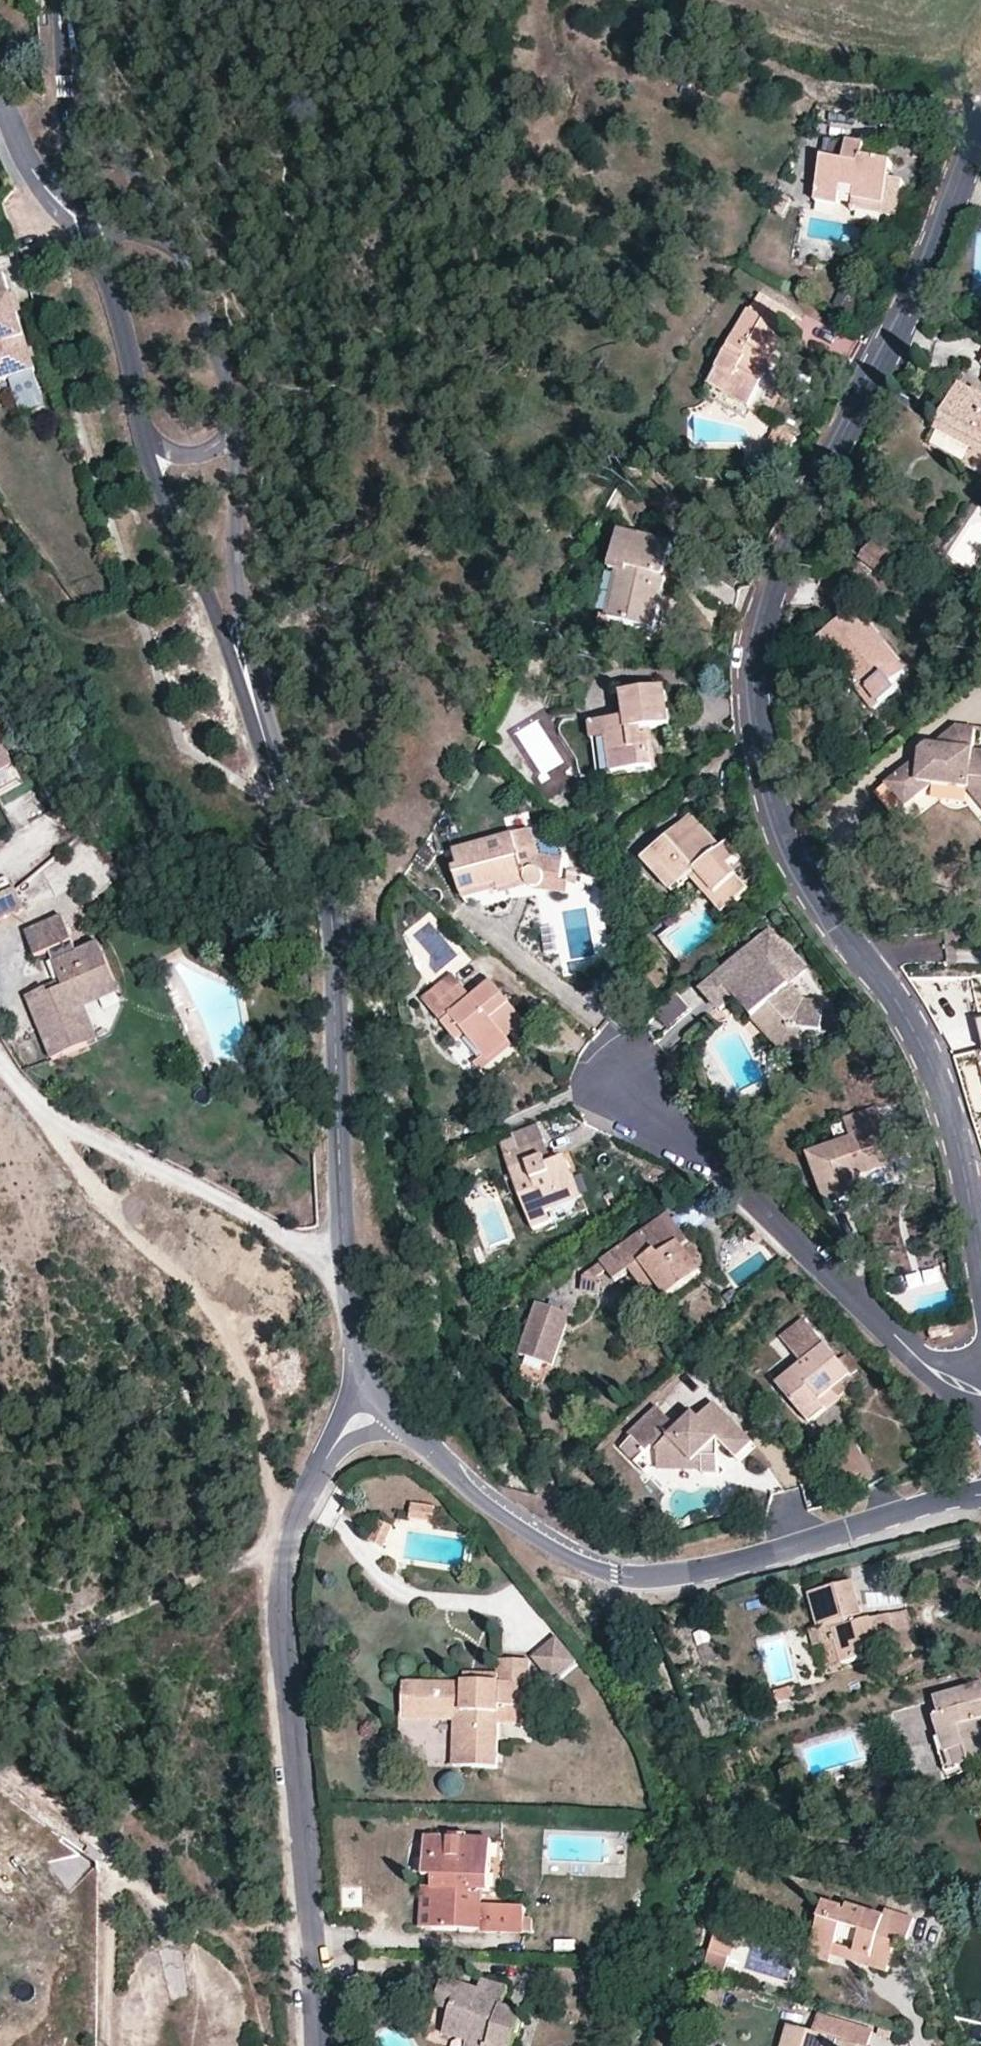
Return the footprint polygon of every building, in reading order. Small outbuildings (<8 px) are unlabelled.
[(897,216),(902,182),(889,180),(892,163),(863,158),(866,137),(827,132),(817,202),(840,206),(843,192),(855,195),(853,209),(897,216)] [(784,215),(791,199),(779,194),(772,209),(784,215)] [(5,381),(34,372),(35,371),(15,309),(5,312),(2,303),(12,300),(5,278),(0,279),(0,383),(5,381)] [(710,356),(723,362),(710,385),(749,407),(774,362),(769,359),(795,313),(761,293),(728,353),(716,347),(710,356)] [(15,309),(12,300),(2,303),(5,312),(15,309)] [(40,390),(34,372),(5,381),(12,400),(40,390)] [(958,383),(935,429),(980,453),(980,395),(958,383)] [(749,407),(710,385),(704,397),(743,419),(749,407)] [(796,438),(777,429),(773,437),(792,446),(796,438)] [(620,532),(612,573),(619,576),(611,620),(652,628),(669,542),(620,532)] [(904,562),(875,541),(859,561),(888,583),(904,562)] [(602,619),(611,620),(619,576),(612,573),(602,619)] [(907,672),(862,611),(814,645),(830,668),(841,661),(850,674),(877,710),(900,692),(894,683),(907,672)] [(850,674),(841,661),(830,668),(839,681),(850,674)] [(668,690),(625,696),(628,721),(607,724),(613,775),(654,770),(650,738),(643,739),(642,731),(650,731),(672,728),(668,690)] [(598,776),(613,775),(607,724),(592,725),(598,776)] [(976,753),(977,731),(958,731),(935,753),(931,752),(924,759),(924,762),(902,783),(922,804),(932,794),(946,794),(947,783),(969,784),(969,795),(971,795),(980,806),(980,754),(976,753)] [(13,767),(0,742),(0,774),(13,767)] [(922,804),(902,783),(892,793),(911,814),(922,804)] [(969,784),(947,783),(946,794),(969,795),(969,784)] [(525,813),(497,818),(499,833),(528,828),(525,813)] [(667,836),(670,840),(684,855),(708,834),(691,815),(667,836)] [(466,906),(500,895),(499,890),(519,884),(515,872),(524,869),(529,887),(532,889),(537,890),(540,886),(543,881),(562,884),(564,860),(542,858),(533,829),(455,852),(460,869),(455,870),(466,906)] [(670,840),(646,861),(673,892),(691,877),(697,872),(731,907),(750,889),(734,872),(744,863),(732,851),(728,855),(708,834),(684,855),(670,840)] [(500,895),(529,887),(524,869),(515,872),(519,884),(499,890),(500,895)] [(724,913),(731,907),(697,872),(691,877),(724,913)] [(561,894),(562,884),(543,881),(540,886),(537,890),(561,894)] [(23,910),(15,890),(0,897),(0,921),(23,910)] [(50,1060),(86,1046),(68,1002),(115,984),(99,946),(76,954),(61,919),(25,933),(34,958),(48,953),(61,988),(48,994),(46,988),(24,997),(50,1060)] [(739,999),(758,1020),(773,1006),(793,1031),(805,1031),(823,1032),(825,1004),(806,1003),(790,984),(807,970),(771,932),(706,991),(723,1011),(739,999)] [(453,974),(435,991),(444,1002),(433,1011),(458,1041),(466,1035),(486,1058),(488,1060),(511,1042),(508,1039),(502,1032),(522,1016),(492,981),(473,997),(453,974)] [(86,1046),(97,1041),(84,1009),(119,995),(115,984),(68,1002),(86,1046)] [(693,984),(656,1014),(668,1028),(704,998),(693,984)] [(435,991),(424,999),(433,1011),(444,1002),(435,991)] [(803,1053),(805,1031),(793,1031),(773,1006),(758,1020),(786,1052),(803,1053)] [(527,1023),(522,1016),(502,1032),(508,1039),(527,1023)] [(514,1046),(511,1042),(488,1060),(486,1058),(478,1065),(484,1072),(514,1046)] [(854,1139),(810,1156),(830,1206),(863,1193),(858,1176),(906,1158),(893,1124),(883,1127),(876,1109),(847,1121),(854,1139)] [(513,1136),(520,1152),(506,1157),(535,1230),(553,1223),(551,1219),(548,1211),(583,1198),(571,1165),(564,1167),(562,1162),(555,1165),(547,1168),(538,1145),(545,1142),(539,1126),(513,1136)] [(545,1142),(538,1145),(547,1168),(555,1165),(545,1142)] [(586,1206),(583,1198),(548,1211),(551,1219),(586,1206)] [(617,1281),(631,1271),(641,1263),(659,1288),(668,1298),(701,1274),(683,1248),(674,1236),(681,1231),(668,1214),(586,1276),(582,1293),(599,1297),(602,1281),(598,1280),(609,1273),(617,1281)] [(690,1243),(681,1231),(674,1236),(683,1248),(690,1243)] [(649,1294),(659,1288),(641,1263),(631,1271),(649,1294)] [(570,1315),(538,1303),(518,1354),(550,1366),(570,1315)] [(778,1386),(811,1424),(824,1413),(817,1404),(833,1390),(851,1374),(839,1359),(801,1317),(780,1336),(804,1363),(778,1386)] [(383,1318),(375,1319),(378,1333),(385,1332),(383,1318)] [(839,1359),(851,1374),(858,1369),(846,1353),(839,1359)] [(817,1404),(824,1413),(841,1398),(833,1390),(817,1404)] [(684,1425),(679,1420),(675,1425),(657,1407),(629,1435),(632,1438),(622,1449),(636,1463),(653,1447),(659,1453),(659,1463),(704,1463),(703,1470),(704,1473),(706,1474),(720,1475),(720,1457),(711,1448),(720,1439),(737,1458),(753,1443),(715,1404),(699,1419),(695,1414),(684,1425)] [(695,1414),(690,1409),(679,1420),(684,1425),(695,1414)] [(720,1457),(720,1445),(720,1439),(711,1448),(720,1457)] [(437,1509),(413,1505),(411,1519),(435,1523),(437,1509)] [(394,1529),(379,1522),(371,1541),(384,1548),(394,1529)] [(809,1594),(818,1629),(838,1624),(840,1630),(832,1631),(840,1664),(899,1649),(890,1616),(863,1622),(853,1583),(809,1594)] [(906,1611),(890,1616),(899,1649),(901,1656),(917,1652),(906,1611)] [(827,1668),(840,1664),(832,1631),(840,1630),(838,1624),(818,1629),(810,1630),(815,1650),(822,1649),(827,1668)] [(532,1658),(550,1682),(572,1665),(554,1641),(532,1658)] [(404,1722),(421,1722),(421,1713),(464,1715),(463,1767),(498,1768),(499,1725),(500,1708),(515,1708),(514,1725),(528,1726),(530,1662),(501,1662),(500,1675),(500,1684),(465,1683),(464,1686),(405,1684),(404,1722)] [(465,1674),(465,1683),(500,1684),(500,1675),(465,1674)] [(941,1737),(946,1754),(965,1749),(971,1764),(980,1761),(980,1685),(934,1699),(940,1716),(935,1718),(941,1737)] [(797,1687),(775,1693),(779,1705),(800,1698),(797,1687)] [(499,1725),(514,1725),(515,1708),(500,1708),(499,1725)] [(454,1767),(463,1767),(464,1715),(421,1713),(421,1722),(454,1724),(454,1767)] [(947,1771),(971,1764),(965,1749),(946,1754),(941,1737),(936,1739),(947,1771)] [(435,1879),(434,1889),(434,1930),(524,1933),(525,1909),(485,1906),(485,1893),(490,1893),(492,1841),(427,1839),(425,1879),(435,1879)] [(422,1929),(434,1930),(434,1889),(423,1888),(422,1929)] [(824,1905),(810,1950),(832,1956),(838,1935),(868,1943),(865,1957),(870,1958),(869,1967),(888,1972),(897,1937),(908,1940),(914,1918),(886,1910),(884,1917),(848,1906),(846,1911),(824,1905)] [(720,1923),(713,1945),(733,1952),(740,1929),(720,1923)] [(832,1956),(869,1967),(870,1958),(865,1957),(868,1943),(838,1935),(832,1956)] [(713,1945),(707,1966),(727,1972),(733,1952),(713,1945)] [(829,1964),(832,1956),(810,1950),(808,1957),(829,1964)] [(444,1981),(436,2007),(451,2012),(444,2036),(468,2044),(477,2045),(515,2045),(524,2015),(503,2008),(478,2001),(481,1991),(444,1981)] [(483,1982),(481,1991),(478,2001),(503,2008),(508,1988),(483,1982)] [(723,1990),(708,1987),(704,2003),(719,2007),(723,1990)] [(968,2002),(976,2014),(980,2012),(980,1994),(968,2002)] [(790,2026),(783,2045),(826,2045),(828,2038),(790,2026)] [(828,2038),(826,2045),(839,2045),(840,2041),(828,2038)]
